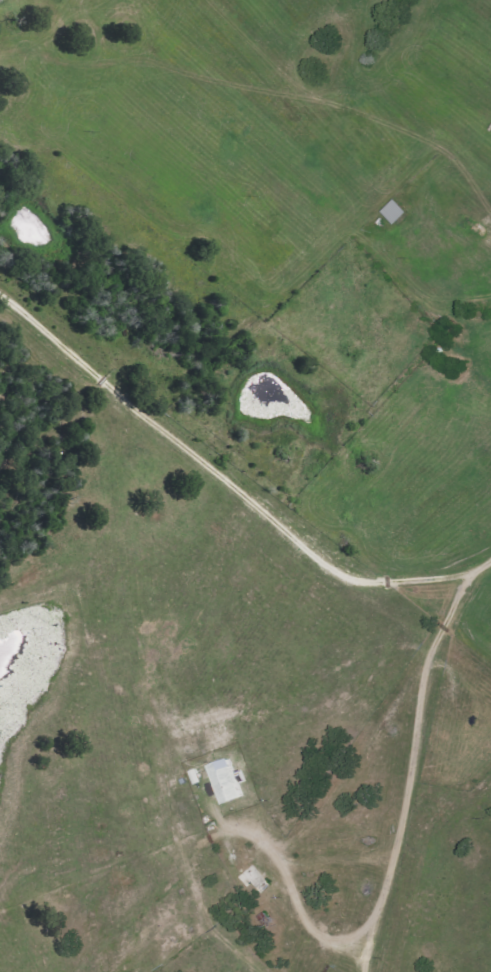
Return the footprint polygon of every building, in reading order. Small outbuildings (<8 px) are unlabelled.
[(244,799),(240,785),(241,785),(232,758),(209,766),(223,806),(244,799)]
